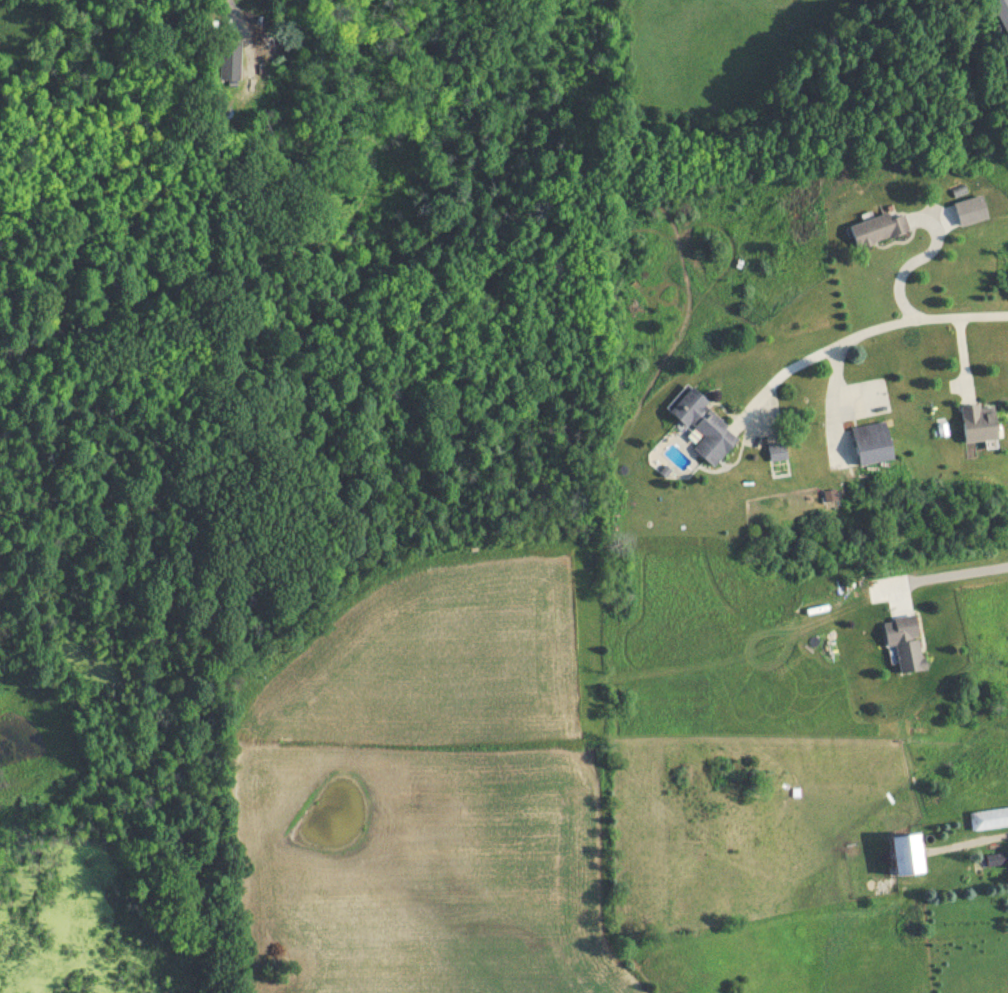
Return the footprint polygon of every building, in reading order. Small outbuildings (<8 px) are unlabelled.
[(1007,45),(1007,0),(988,0),(1007,45)] [(241,41),(221,41),(221,81),(241,81),(241,41)] [(857,248),(909,233),(904,215),(890,219),(889,214),(850,225),(857,248)] [(693,448),(714,466),(741,436),(688,389),(670,410),(702,438),(693,448)] [(999,439),(996,403),(962,405),(965,442),(999,439)] [(854,427),(861,465),(895,458),(888,421),(854,427)] [(897,645),(901,672),(926,669),(918,615),(884,619),(888,646),(897,645)] [(971,830),(1007,826),(1007,807),(969,811),(971,830)] [(897,875),(925,873),(921,833),(893,836),(897,875)]
